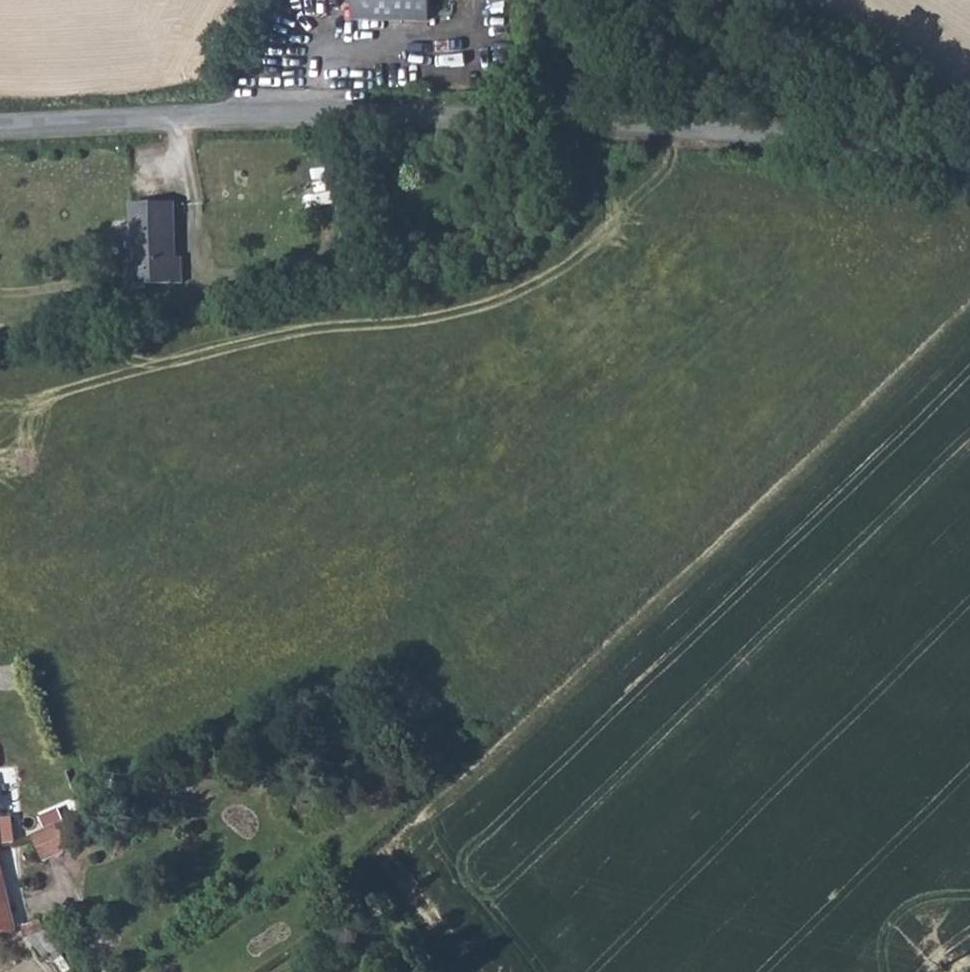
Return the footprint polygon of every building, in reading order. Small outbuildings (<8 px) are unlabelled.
[(353,19),(428,19),(428,0),(353,0),(353,19)] [(179,195),(137,196),(138,250),(132,251),(133,280),(149,279),(149,274),(190,273),(189,248),(180,248),(179,195)] [(0,781),(0,849),(14,848),(29,840),(27,818),(7,819),(4,781),(0,781)] [(63,821),(29,840),(45,867),(77,849),(63,821)] [(0,849),(0,934),(19,932),(14,848),(0,849)]
